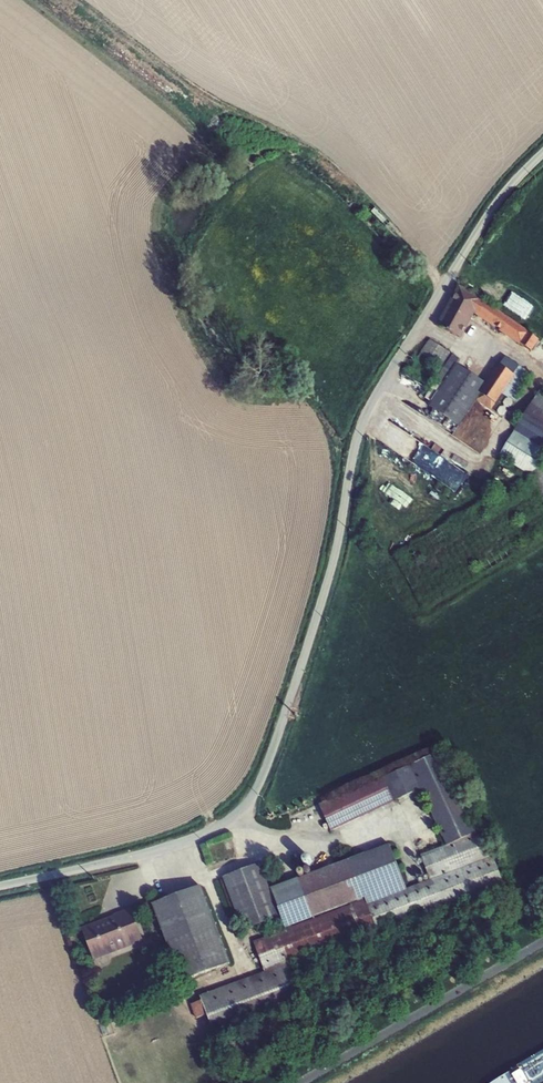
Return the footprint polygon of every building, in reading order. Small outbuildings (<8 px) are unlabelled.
[(461,338),(475,313),(532,351),(539,339),(483,299),(459,286),(438,325),(461,338)] [(451,352),(430,338),(406,374),(427,389),(451,352)] [(429,406),(460,426),(476,400),(487,383),(457,363),(460,358),(453,354),(436,380),(443,384),(432,402),(429,406)] [(506,356),(487,383),(476,400),(491,410),(502,394),(515,402),(533,375),(506,356)] [(443,384),(436,380),(425,398),(432,402),(443,384)] [(541,388),(513,430),(515,430),(499,455),(529,474),(531,478),(523,484),(534,501),(542,496),(542,498),(542,470),(541,466),(542,465),(542,463),(542,390),(541,388)] [(325,797),(326,800),(381,774),(383,778),(439,752),(438,746),(325,797)] [(326,800),(319,803),(331,831),(420,789),(446,845),(420,854),(430,879),(406,888),(389,844),(270,889),(281,916),(286,927),(364,898),(365,899),(253,941),(264,972),(200,995),(215,1037),(306,1003),(291,962),(377,931),(378,934),(475,897),(480,895),(505,886),(485,832),(478,835),(439,752),(383,778),(381,774),(326,800)] [(281,916),(270,889),(260,863),(223,878),(243,930),(281,916)] [(167,941),(182,982),(230,964),(201,886),(152,903),(163,932),(167,941)] [(81,928),(94,960),(143,941),(130,908),(114,915),(81,928)] [(167,941),(163,932),(155,935),(159,944),(167,941)]
